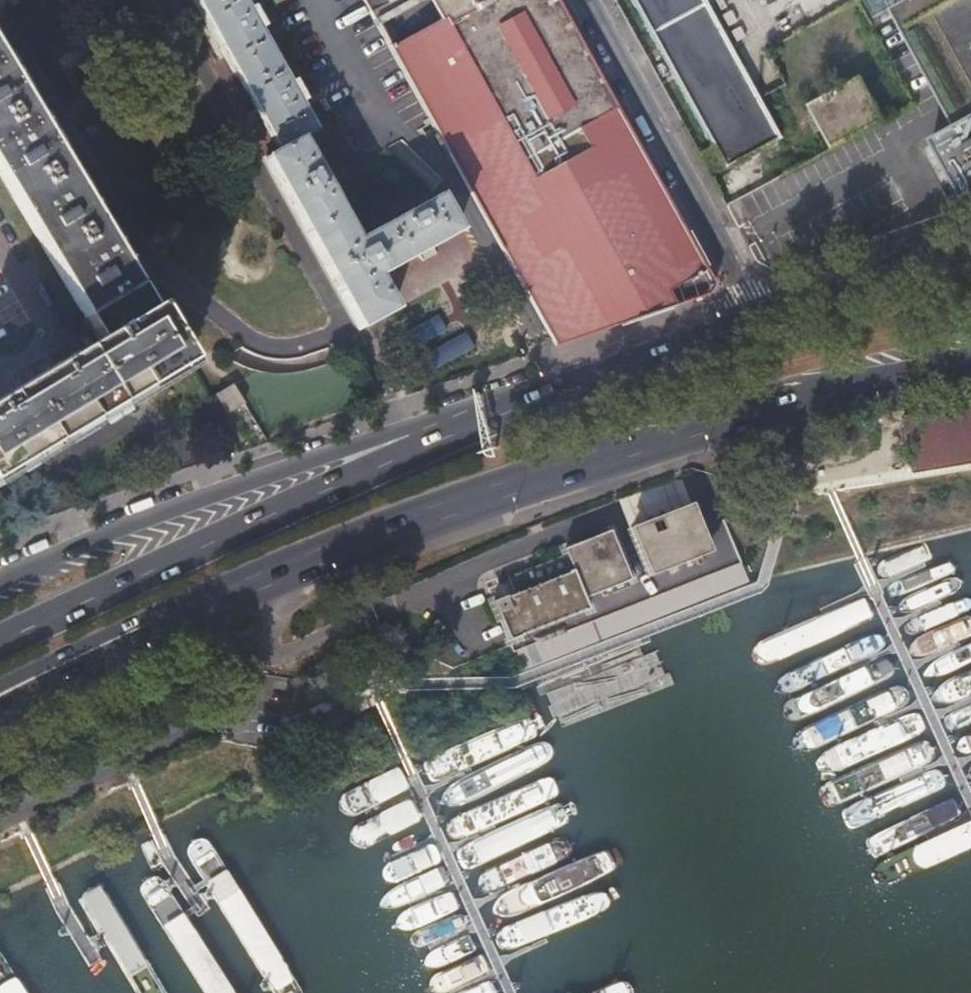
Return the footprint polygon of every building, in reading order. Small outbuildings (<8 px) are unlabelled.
[(275,150),(261,157),(349,314),(356,327),(391,308),(374,276),(455,230),(435,196),(354,241),(296,138),(310,129),(295,100),(298,98),(289,81),(285,83),(254,25),(258,23),(249,7),(245,9),(240,0),(194,0),(275,150)] [(553,345),(708,292),(711,284),(701,265),(556,0),(363,0),(429,122),(553,345)] [(705,0),(629,0),(722,170),(780,139),(758,98),(705,0)] [(891,13),(936,95),(956,129),(931,142),(966,206),(970,205),(970,0),(914,0),(891,13)] [(82,317),(83,316),(136,284),(0,56),(0,180),(82,317)] [(821,131),(833,151),(882,124),(857,81),(809,109),(811,113),(809,114),(819,132),(821,131)] [(716,178),(728,201),(752,188),(740,166),(716,178)] [(395,279),(403,301),(435,289),(427,268),(395,279)] [(136,284),(83,316),(97,340),(0,397),(0,473),(184,363),(136,284)] [(241,402),(231,385),(215,394),(225,412),(241,402)] [(900,416),(909,471),(970,461),(970,404),(900,416)] [(631,528),(633,532),(641,551),(651,576),(712,552),(699,519),(693,503),(663,515),(631,528)] [(612,531),(588,540),(565,549),(568,554),(510,577),(516,593),(494,602),(510,642),(590,610),(586,600),(632,581),(614,535),(612,531)] [(900,550),(895,554),(893,563),(899,569),(905,570),(970,554),(970,533),(900,550)] [(770,607),(880,578),(889,572),(890,563),(885,555),(874,556),(764,585),(752,591),(746,602),(758,608),(770,607)] [(494,739),(456,756),(453,760),(453,768),(458,773),(464,773),(549,734),(557,728),(551,714),(541,717),(494,739)] [(558,740),(474,779),(471,783),(470,791),(476,796),(482,796),(566,757),(574,751),(568,738),(558,740)] [(571,767),(486,806),(483,811),(482,818),(488,823),(494,823),(579,784),(586,778),(580,765),(571,767)] [(443,790),(435,769),(427,770),(403,781),(378,792),(374,798),(374,808),(381,815),(389,816),(437,795),(443,790)] [(591,785),(510,822),(497,830),(495,843),(503,848),(518,844),(600,807),(605,803),(596,785),(591,785)] [(462,829),(454,808),(446,809),(397,831),(393,837),(393,847),(400,854),(408,855),(457,833),(462,829)] [(506,863),(502,873),(511,875),(519,874),(593,841),(597,838),(598,833),(597,828),(594,825),(590,824),(585,825),(512,857),(506,863)] [(600,872),(634,854),(626,836),(591,849),(550,866),(523,880),(516,886),(514,896),(522,900),(531,900),(558,890),(600,872)] [(464,838),(421,857),(418,863),(418,871),(424,877),(430,877),(473,858),(476,855),(468,837),(464,838)] [(199,845),(194,850),(196,859),(200,865),(208,870),(231,877),(369,917),(376,916),(380,912),(384,901),(381,896),(377,891),(216,844),(208,843),(199,845)] [(423,903),(431,902),(444,898),(482,879),(485,874),(485,868),(479,864),(475,864),(436,883),(425,891),(420,896),(423,903)] [(535,911),(527,919),(536,920),(550,919),(565,914),(583,907),(600,899),(614,887),(616,879),(609,876),(594,879),(577,886),(558,896),(545,903),(535,911)] [(446,904),(443,911),(449,914),(458,914),(465,912),(497,897),(489,880),(457,894),(451,898),(446,904)] [(561,931),(550,938),(542,944),(541,954),(549,959),(559,956),(569,952),(628,924),(652,907),(645,895),(620,903),(561,931)] [(141,907),(136,911),(137,920),(141,926),(150,931),(310,978),(317,977),(321,974),(325,962),(322,957),(318,952),(187,914),(157,905),(149,904),(141,907)] [(461,943),(504,919),(502,910),(496,904),(454,923),(448,929),(443,936),(440,942),(447,944),(454,944),(461,943)] [(456,950),(453,955),(460,957),(467,956),(476,954),(511,940),(514,935),(510,926),(505,925),(470,939),(463,944),(456,950)] [(15,946),(17,955),(22,960),(30,965),(46,971),(104,992),(177,992),(39,941),(30,939),(23,940),(15,946)] [(521,948),(515,941),(473,963),(468,967),(463,974),(461,979),(467,982),(474,982),(481,981),(524,958),(521,948)] [(539,988),(537,978),(531,972),(490,992),(488,992),(529,992),(539,988)]
